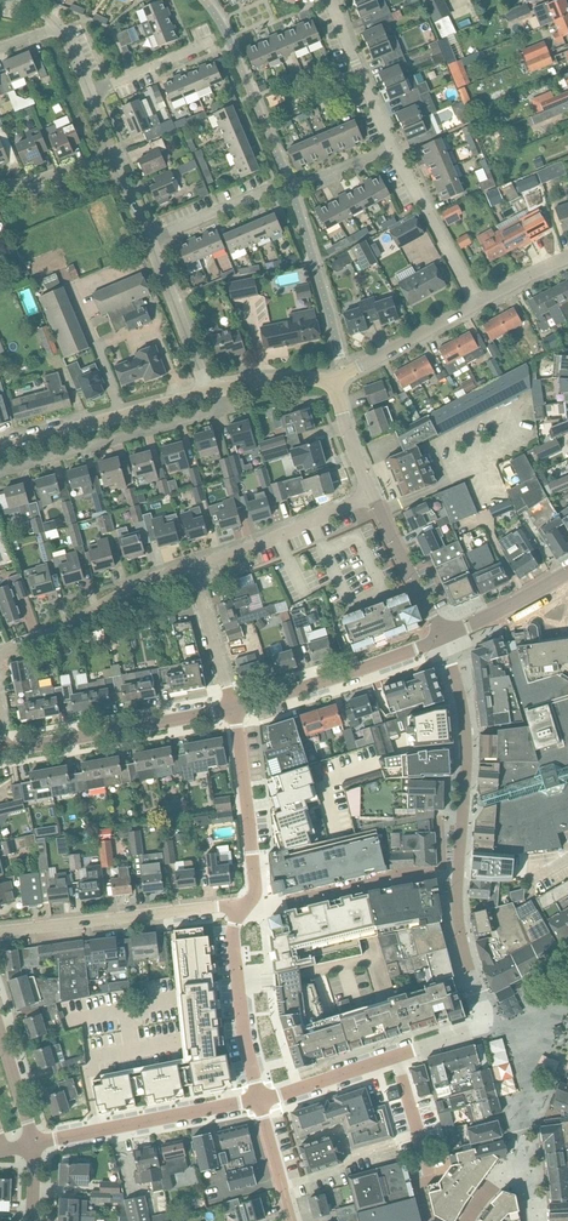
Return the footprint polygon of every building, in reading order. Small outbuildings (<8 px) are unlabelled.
[(144,8),(149,21),(167,13),(162,0),(144,8)] [(376,20),(391,13),(388,6),(381,9),(377,0),(367,0),(356,4),(357,8),(356,8),(361,18),(373,13),(376,20)] [(434,22),(448,16),(440,0),(424,0),(434,22)] [(567,15),(567,8),(565,0),(558,0),(549,4),(548,2),(534,7),(535,10),(534,10),(541,27),(555,21),(567,15)] [(473,4),(465,5),(468,21),(476,19),(473,4)] [(518,19),(531,13),(527,4),(514,10),(518,19)] [(367,43),(368,46),(388,38),(382,25),(401,17),(398,11),(391,14),(391,13),(376,20),(379,26),(362,33),(366,44),(367,43)] [(149,21),(154,34),(172,26),(167,13),(149,21)] [(95,14),(93,19),(102,23),(104,18),(95,14)] [(555,21),(560,32),(553,35),(556,42),(564,39),(563,37),(567,35),(567,15),(555,21)] [(308,46),(321,40),(313,21),(305,24),(304,22),(299,25),(308,46)] [(294,29),(286,33),(294,52),(308,46),(299,25),(293,27),(294,29)] [(172,26),(154,34),(160,47),(177,39),(172,26)] [(116,34),(122,47),(127,45),(132,42),(127,30),(121,32),(116,34)] [(294,52),(286,33),(278,36),(278,34),(272,36),(281,57),(294,52)] [(386,55),(388,62),(404,55),(395,35),(388,38),(368,46),(370,50),(369,50),(373,60),(386,55)] [(267,41),(259,44),(267,63),(281,57),(272,36),(266,38),(267,41)] [(442,52),(437,42),(430,45),(434,55),(442,52)] [(527,61),(548,52),(544,42),(522,51),(527,61)] [(267,63),(259,44),(252,47),(251,45),(245,48),(254,69),(267,63)] [(478,53),(461,60),(464,66),(485,58),(482,51),(478,53)] [(555,56),(562,75),(567,73),(567,51),(555,56)] [(30,52),(17,57),(25,78),(38,72),(41,79),(48,76),(42,61),(35,64),(30,52)] [(548,52),(527,61),(531,72),(553,63),(548,52)] [(384,83),(385,87),(405,78),(399,65),(406,62),(404,55),(388,62),(391,68),(379,74),(383,84),(384,83)] [(16,113),(28,108),(24,99),(17,96),(15,90),(12,83),(25,78),(17,57),(3,62),(8,75),(2,78),(8,93),(16,113)] [(461,60),(449,65),(459,88),(471,83),(464,66),(461,60)] [(215,63),(202,68),(210,86),(223,81),(215,63)] [(189,74),(197,91),(210,86),(202,68),(189,74)] [(295,71),(288,74),(290,80),(297,77),(295,71)] [(189,74),(177,79),(184,97),(197,91),(189,74)] [(290,80),(288,74),(281,77),(283,83),(290,80)] [(403,95),(405,102),(428,92),(430,91),(426,81),(418,85),(414,75),(405,78),(385,87),(387,90),(386,90),(390,100),(403,95)] [(184,97),(177,79),(164,85),(171,102),(184,97)] [(266,84),(258,87),(261,92),(268,89),(266,84)] [(160,92),(153,94),(158,104),(164,101),(160,92)] [(402,127),(429,115),(437,112),(428,92),(405,102),(408,108),(396,114),(400,124),(401,123),(402,127)] [(541,103),(545,111),(552,108),(567,102),(567,92),(541,103)] [(330,99),(332,104),(339,101),(337,96),(330,99)] [(475,110),(469,97),(462,100),(467,113),(475,110)] [(139,100),(123,107),(127,118),(124,119),(126,123),(132,137),(144,132),(148,142),(165,134),(176,129),(173,122),(172,120),(161,124),(157,114),(154,115),(146,98),(140,101),(139,100)] [(330,99),(323,101),(325,107),(332,104),(330,99)] [(223,100),(217,103),(219,108),(226,105),(223,100)] [(219,108),(217,103),(210,105),(213,111),(219,108)] [(232,106),(214,113),(220,126),(238,119),(232,106)] [(552,108),(545,111),(531,117),(534,125),(556,116),(552,108)] [(305,113),(307,119),(314,116),(312,110),(305,113)] [(205,111),(193,117),(195,122),(207,116),(205,111)] [(466,111),(458,115),(462,125),(471,122),(466,111)] [(305,113),(297,116),(300,122),(307,119),(305,113)] [(438,136),(429,115),(402,127),(404,130),(403,130),(410,147),(423,142),(434,137),(438,136)] [(220,126),(225,139),(243,132),(238,119),(220,126)] [(355,143),(363,140),(355,121),(342,126),(351,148),(356,145),(355,143)] [(55,125),(46,129),(50,137),(54,148),(59,159),(74,153),(71,146),(81,142),(73,123),(62,128),(57,129),(55,125)] [(3,126),(0,128),(0,163),(8,160),(10,165),(18,162),(3,126)] [(342,126),(328,132),(336,151),(344,148),(345,150),(351,148),(342,126)] [(16,145),(20,154),(25,165),(38,159),(40,164),(43,162),(40,153),(48,150),(43,139),(38,128),(26,133),(29,140),(16,145)] [(248,144),(243,132),(225,139),(231,152),(248,144)] [(315,138),(324,159),(330,157),(329,154),(336,151),(328,132),(315,138)] [(149,155),(139,160),(146,175),(156,171),(154,168),(165,163),(160,152),(167,150),(162,138),(151,143),(153,150),(148,152),(149,155)] [(315,138),(301,143),(310,162),(317,159),(318,161),(324,159),(315,138)] [(423,155),(425,161),(446,152),(441,138),(433,142),(422,146),(425,154),(423,155)] [(302,166),(310,162),(301,143),(288,149),(297,170),(303,168),(302,166)] [(231,152),(236,165),(254,157),(248,144),(231,152)] [(452,165),(446,152),(425,161),(428,167),(430,166),(433,173),(452,165)] [(259,170),(254,157),(236,165),(242,178),(259,170)] [(539,158),(533,160),(533,161),(537,170),(545,167),(541,157),(539,158)] [(488,167),(485,159),(480,161),(483,169),(488,167)] [(194,160),(179,166),(182,173),(197,167),(197,166),(194,160)] [(561,162),(537,172),(541,184),(550,181),(550,179),(565,173),(561,162)] [(434,182),(436,187),(458,179),(452,165),(433,173),(436,181),(434,182)] [(488,167),(483,169),(488,179),(479,183),(482,191),(496,185),(488,167)] [(168,197),(177,193),(171,179),(174,178),(171,171),(155,178),(157,184),(151,187),(156,201),(158,201),(159,203),(161,204),(168,201),(169,199),(168,197)] [(536,175),(524,180),(528,190),(540,185),(536,175)] [(372,179),(367,182),(378,202),(390,195),(381,177),(373,181),(372,179)] [(464,193),(458,179),(436,187),(439,194),(441,193),(445,201),(456,196),(464,193)] [(362,187),(355,191),(365,209),(378,202),(367,182),(361,185),(362,187)] [(502,186),(498,188),(503,197),(507,195),(516,190),(512,182),(502,186)] [(210,194),(210,185),(199,185),(199,194),(210,194)] [(498,188),(485,193),(489,202),(502,197),(498,188)] [(365,209),(355,191),(347,195),(346,193),(341,195),(352,216),(365,209)] [(336,201),(329,204),(339,223),(352,216),(341,195),(335,198),(336,201)] [(555,208),(561,223),(560,224),(561,224),(564,232),(567,230),(567,203),(555,208)] [(326,230),(339,223),(329,204),(322,209),(321,206),(315,210),(326,230)] [(458,204),(442,213),(447,222),(463,214),(458,204)] [(417,212),(389,228),(399,247),(424,234),(416,220),(420,218),(417,212)] [(262,219),(270,237),(283,231),(275,214),(262,219)] [(538,236),(527,216),(499,231),(503,238),(500,239),(507,252),(538,236)] [(388,221),(391,226),(397,223),(395,218),(388,221)] [(270,237),(262,219),(250,225),(257,243),(270,237)] [(391,226),(388,221),(381,225),(384,230),(391,226)] [(250,225),(237,230),(244,248),(257,243),(250,225)] [(367,227),(360,230),(363,236),(370,232),(367,227)] [(490,261),(507,252),(500,239),(503,238),(499,231),(494,234),(492,229),(482,235),(485,242),(481,244),(490,261)] [(244,248),(237,230),(224,236),(231,254),(244,248)] [(363,236),(360,230),(353,234),(356,240),(363,236)] [(218,231),(205,236),(212,254),(225,248),(218,231)] [(467,234),(457,240),(461,248),(472,243),(467,234)] [(192,241),(199,259),(212,254),(205,236),(192,241)] [(352,247),(364,269),(377,262),(366,240),(352,247)] [(187,265),(189,270),(190,274),(203,268),(199,259),(192,241),(179,247),(186,265),(187,265)] [(333,246),(326,250),(329,254),(336,251),(333,246)] [(345,266),(352,264),(352,263),(350,255),(334,261),(333,265),(335,270),(339,271),(345,269),(345,266)] [(434,264),(400,283),(411,304),(445,285),(434,264)] [(37,282),(42,294),(55,288),(55,286),(63,283),(59,273),(37,282)] [(150,293),(142,273),(93,294),(102,315),(108,312),(116,331),(127,326),(129,331),(152,321),(142,297),(150,293)] [(228,284),(232,300),(258,295),(255,278),(228,284)] [(551,289),(559,306),(563,314),(567,311),(567,302),(567,301),(567,283),(567,281),(551,289)] [(202,284),(191,289),(194,296),(212,288),(210,284),(203,286),(202,284)] [(295,287),(298,299),(312,296),(309,284),(295,287)] [(65,358),(89,348),(63,287),(40,297),(65,358)] [(551,289),(534,298),(542,315),(542,314),(549,311),(553,319),(556,325),(556,326),(566,321),(563,314),(559,306),(551,289)] [(374,298),(366,300),(373,321),(380,319),(382,325),(399,320),(392,298),(375,303),(374,298)] [(366,324),(373,321),(366,300),(358,303),(360,308),(344,314),(351,335),(368,330),(366,324)] [(514,308),(499,317),(507,332),(523,323),(514,308)] [(321,338),(317,319),(316,319),(314,309),(304,311),(305,318),(260,328),(265,347),(264,348),(274,346),(274,348),(321,338)] [(491,340),(507,332),(499,317),(483,325),(491,340)] [(545,317),(538,321),(543,331),(550,328),(545,317)] [(237,355),(246,352),(239,331),(231,333),(230,330),(223,333),(222,331),(220,330),(219,330),(217,325),(212,323),(207,324),(204,329),(206,334),(211,337),(218,358),(236,353),(237,355)] [(58,353),(47,326),(38,330),(49,356),(58,353)] [(470,332),(454,341),(463,356),(466,361),(475,356),(476,359),(485,354),(481,346),(478,347),(477,345),(474,338),(470,332)] [(563,343),(557,333),(543,340),(549,351),(563,343)] [(463,356),(454,341),(439,349),(447,364),(463,356)] [(495,343),(488,347),(494,358),(501,355),(495,343)] [(137,358),(115,366),(122,385),(144,377),(146,382),(167,374),(156,345),(135,353),(137,358)] [(426,356),(410,365),(421,384),(430,379),(428,375),(434,371),(426,356)] [(553,378),(556,378),(560,378),(560,377),(567,378),(567,356),(562,356),(561,366),(555,365),(553,378)] [(494,358),(487,362),(491,370),(498,366),(494,358)] [(103,381),(98,369),(84,376),(81,369),(78,361),(66,366),(77,390),(83,388),(87,400),(92,398),(93,400),(101,396),(100,394),(104,392),(101,385),(104,384),(103,381)] [(531,388),(530,380),(529,367),(527,363),(471,392),(482,414),(531,388)] [(421,384),(410,365),(395,373),(403,388),(409,385),(412,389),(421,384)] [(71,406),(65,385),(63,386),(59,372),(45,376),(49,390),(21,398),(23,405),(13,407),(17,420),(71,406)] [(444,372),(437,376),(439,381),(446,377),(444,372)] [(462,381),(465,389),(457,391),(459,396),(478,389),(474,377),(462,381)] [(485,379),(477,382),(480,388),(487,384),(485,379)] [(12,421),(0,381),(0,424),(12,421)] [(365,388),(371,404),(388,398),(382,382),(365,388)] [(407,451),(385,460),(389,470),(393,468),(404,496),(437,483),(426,454),(421,456),(418,447),(417,447),(416,445),(437,434),(439,437),(482,414),(471,392),(396,431),(407,451)] [(411,400),(404,404),(413,422),(420,418),(411,400)] [(545,442),(546,444),(557,439),(556,437),(567,432),(567,401),(567,402),(564,402),(565,410),(566,421),(551,427),(549,432),(550,436),(546,437),(545,442)] [(533,406),(535,419),(544,418),(542,404),(533,406)] [(303,411),(282,418),(284,427),(285,427),(288,436),(297,433),(298,433),(304,432),(315,428),(312,417),(314,416),(312,406),(302,409),(303,411)] [(387,407),(368,414),(372,425),(369,425),(373,435),(389,429),(388,428),(395,426),(387,407)] [(256,449),(251,432),(248,420),(229,425),(235,446),(245,443),(247,451),(256,449)] [(194,435),(197,447),(200,458),(220,452),(212,426),(203,429),(204,432),(194,435)] [(284,436),(260,443),(263,452),(287,445),(284,436)] [(557,439),(546,444),(535,449),(539,459),(561,449),(557,439)] [(172,442),(162,445),(165,455),(166,457),(167,463),(168,465),(170,472),(180,470),(189,467),(186,454),(182,443),(180,443),(179,440),(172,442)] [(319,442),(308,446),(292,450),(298,471),(325,463),(319,442)] [(289,455),(287,445),(263,452),(266,462),(289,455)] [(131,457),(134,469),(136,475),(145,473),(147,481),(158,478),(150,452),(131,457)] [(239,455),(230,458),(235,476),(242,474),(244,474),(247,473),(243,459),(240,460),(239,455)] [(527,506),(528,507),(546,496),(525,455),(510,462),(522,484),(509,491),(517,512),(527,506)] [(126,487),(121,470),(118,458),(99,463),(106,486),(117,483),(119,489),(126,487)] [(226,479),(234,477),(235,476),(230,458),(221,461),(226,479)] [(98,476),(90,478),(87,466),(68,472),(71,481),(69,482),(70,484),(71,483),(73,489),(83,486),(85,495),(92,493),(98,514),(107,511),(98,476)] [(266,467),(258,469),(264,488),(272,485),(266,467)] [(198,468),(190,470),(194,486),(202,484),(198,468)] [(283,483),(273,486),(274,490),(277,501),(288,498),(307,493),(306,490),(313,489),(315,498),(316,498),(324,495),(334,492),(328,474),(317,477),(303,481),(302,477),(283,483)] [(55,475),(36,480),(40,492),(42,500),(44,505),(52,503),(53,503),(54,503),(55,503),(55,502),(56,502),(57,502),(57,501),(58,501),(59,500),(59,499),(60,499),(60,498),(60,497),(60,496),(60,495),(60,494),(60,493),(61,493),(58,483),(58,481),(57,481),(55,475)] [(567,487),(567,475),(548,484),(553,494),(567,487)] [(242,507),(238,492),(234,477),(226,479),(225,479),(231,500),(224,502),(227,510),(217,513),(222,530),(241,525),(236,508),(242,507)] [(166,480),(158,482),(161,496),(169,494),(166,480)] [(0,494),(0,506),(1,510),(19,505),(23,520),(30,518),(33,517),(29,504),(24,484),(21,485),(16,486),(5,489),(6,492),(0,494)] [(463,484),(440,494),(446,507),(447,509),(449,515),(451,522),(451,523),(452,524),(475,514),(463,484)] [(203,486),(193,488),(197,502),(207,500),(203,486)] [(138,503),(135,488),(125,491),(129,505),(138,503)] [(249,503),(247,504),(248,505),(249,510),(253,521),(272,516),(271,512),(264,491),(255,493),(256,498),(248,500),(249,503)] [(546,496),(528,507),(537,521),(533,523),(557,560),(567,553),(567,539),(560,526),(564,524),(560,518),(546,496)] [(511,500),(501,503),(505,514),(515,510),(511,500)] [(153,518),(149,501),(141,503),(145,520),(153,518)] [(75,519),(70,502),(62,504),(67,521),(75,519)] [(416,507),(405,513),(414,531),(436,520),(438,519),(436,514),(431,509),(429,509),(426,504),(418,508),(417,507),(416,507)] [(143,520),(139,506),(130,508),(134,523),(135,523),(143,520)] [(443,517),(449,515),(447,509),(446,507),(439,513),(441,518),(443,517)] [(558,514),(567,530),(567,507),(558,514)] [(182,516),(185,528),(189,540),(207,534),(203,518),(202,518),(200,509),(190,512),(191,513),(182,516)] [(449,515),(443,517),(441,518),(440,519),(436,520),(439,527),(451,522),(449,515)] [(112,531),(108,516),(99,519),(103,534),(112,531)] [(35,535),(38,534),(45,532),(41,517),(31,519),(35,535)] [(179,541),(176,529),(174,523),(165,526),(162,518),(153,520),(160,546),(179,541)] [(127,527),(118,530),(120,537),(122,544),(125,556),(128,555),(129,559),(134,558),(145,555),(142,545),(140,539),(139,535),(147,533),(144,521),(143,521),(143,520),(135,523),(137,533),(130,535),(127,527)] [(77,524),(68,526),(74,546),(82,544),(77,524)] [(428,532),(417,537),(425,556),(430,554),(430,555),(446,548),(445,547),(441,537),(444,536),(439,527),(431,530),(428,532)] [(517,541),(502,551),(506,558),(510,564),(513,569),(519,579),(539,566),(530,552),(536,548),(534,544),(527,534),(523,527),(512,534),(517,541)] [(45,532),(37,535),(39,545),(40,545),(45,561),(53,559),(48,543),(48,541),(45,532)] [(98,544),(88,546),(91,556),(93,564),(95,572),(115,566),(112,555),(108,540),(97,542),(98,544)] [(433,562),(441,580),(452,606),(479,595),(468,569),(462,557),(465,556),(465,555),(459,541),(445,547),(446,548),(430,555),(433,562)] [(474,576),(482,593),(508,582),(501,564),(495,566),(486,546),(470,553),(479,573),(474,576)] [(56,568),(60,567),(65,584),(84,579),(76,552),(53,559),(56,568)] [(306,570),(311,567),(305,554),(304,554),(299,557),(306,570)] [(30,578),(36,597),(54,592),(47,564),(24,571),(26,579),(30,578)] [(0,589),(0,604),(4,616),(5,616),(8,624),(15,621),(17,623),(20,622),(21,619),(22,618),(15,597),(18,595),(19,599),(29,596),(21,574),(8,578),(10,585),(0,589)] [(224,623),(226,630),(240,626),(239,625),(276,614),(274,605),(250,612),(248,606),(250,605),(248,598),(260,594),(257,584),(236,590),(239,599),(232,601),(218,605),(224,624),(224,623)] [(422,621),(417,607),(413,608),(407,593),(342,618),(355,653),(421,628),(421,626),(420,627),(418,622),(422,621)] [(333,655),(327,638),(324,628),(312,632),(310,625),(304,607),(291,611),(300,644),(309,641),(309,644),(314,661),(333,655)] [(178,624),(173,624),(175,634),(176,638),(180,651),(183,662),(183,664),(202,661),(201,660),(198,647),(195,634),(191,621),(178,624)] [(289,621),(282,624),(290,647),(297,645),(289,621)] [(507,653),(511,668),(513,675),(529,726),(539,758),(540,762),(542,768),(554,764),(562,769),(567,768),(567,639),(540,643),(537,627),(536,625),(533,624),(530,624),(528,626),(527,629),(527,632),(525,632),(524,632),(524,633),(515,634),(515,637),(516,641),(516,645),(518,650),(507,653)] [(243,637),(240,627),(226,631),(229,641),(243,637)] [(489,641),(494,659),(496,659),(504,668),(505,667),(506,669),(511,668),(507,653),(506,649),(502,637),(496,639),(496,638),(495,637),(494,637),(494,636),(493,636),(491,637),(490,637),(490,638),(489,639),(489,640),(489,641)] [(494,659),(489,641),(481,644),(480,645),(480,646),(480,647),(480,649),(475,650),(472,654),(474,668),(493,666),(501,669),(501,668),(504,668),(496,659),(494,659)] [(297,667),(293,655),(292,651),(273,656),(278,672),(297,667)] [(255,654),(247,656),(236,659),(238,668),(243,684),(263,677),(259,662),(258,663),(255,654)] [(34,659),(12,663),(11,663),(15,683),(32,679),(32,678),(37,677),(34,659)] [(202,661),(183,664),(184,671),(185,677),(188,690),(201,688),(206,687),(204,674),(202,661)] [(170,666),(158,668),(161,685),(168,684),(169,694),(188,690),(185,677),(184,671),(183,664),(170,666)] [(474,668),(475,680),(505,676),(505,671),(502,671),(501,669),(493,666),(474,668)] [(150,670),(136,672),(138,683),(141,699),(156,696),(154,687),(161,685),(158,668),(150,670)] [(444,700),(434,669),(434,668),(414,675),(416,679),(405,683),(404,680),(403,680),(404,681),(383,687),(382,687),(391,714),(392,714),(396,712),(398,718),(421,712),(419,705),(423,704),(424,707),(424,708),(445,701),(444,700)] [(114,677),(113,677),(116,693),(123,692),(125,702),(141,699),(138,683),(136,672),(126,674),(126,675),(122,675),(121,675),(114,677)] [(475,680),(477,692),(496,689),(513,687),(509,676),(505,676),(475,680)] [(39,687),(37,677),(32,678),(32,679),(15,683),(16,693),(39,689),(39,687)] [(97,682),(88,683),(92,708),(111,704),(109,695),(116,693),(113,677),(104,679),(97,680),(97,682)] [(71,684),(62,686),(65,703),(73,701),(75,711),(92,708),(88,683),(78,685),(80,695),(73,696),(71,684)] [(65,703),(62,686),(54,687),(53,685),(39,687),(39,689),(40,694),(42,701),(41,701),(44,716),(60,714),(58,704),(65,703)] [(496,689),(477,692),(478,703),(516,699),(513,687),(496,689)] [(29,719),(44,716),(41,701),(42,701),(40,694),(33,695),(35,702),(18,705),(20,715),(28,714),(29,719)] [(360,725),(357,718),(371,713),(374,724),(376,723),(379,722),(382,722),(378,711),(373,712),(367,695),(349,701),(351,709),(346,711),(349,720),(351,728),(360,725)] [(480,715),(520,710),(516,699),(478,703),(480,715)] [(336,705),(318,711),(325,730),(327,737),(328,739),(334,737),(333,735),(331,728),(342,724),(340,717),(336,705)] [(398,718),(386,721),(387,725),(388,730),(389,735),(390,736),(407,731),(407,733),(409,733),(410,738),(418,738),(418,744),(415,744),(415,745),(453,743),(453,740),(450,708),(450,706),(435,707),(430,709),(421,712),(398,718)] [(480,715),(482,727),(494,726),(500,725),(524,721),(520,710),(480,715)] [(302,720),(296,722),(303,744),(310,742),(311,747),(312,750),(310,751),(311,755),(319,753),(317,748),(316,744),(328,740),(328,739),(327,737),(325,730),(318,711),(301,716),(302,720)] [(269,750),(265,751),(269,767),(267,768),(269,775),(272,775),(272,777),(273,777),(309,765),(310,765),(307,757),(305,749),(311,747),(310,742),(303,744),(296,722),(294,718),(268,726),(269,734),(270,739),(270,742),(271,742),(272,745),(271,746),(272,749),(269,750)] [(483,758),(482,763),(501,763),(501,762),(511,762),(525,762),(540,762),(539,758),(529,726),(498,730),(498,736),(480,735),(480,758),(483,758)] [(356,741),(354,737),(351,728),(342,731),(349,752),(358,749),(356,741)] [(222,738),(204,742),(206,757),(208,767),(226,764),(225,754),(222,738)] [(365,738),(356,741),(358,749),(367,746),(365,738)] [(187,754),(179,755),(182,773),(184,781),(195,779),(194,773),(209,770),(208,767),(206,757),(204,742),(186,745),(187,754)] [(182,773),(179,755),(172,756),(171,748),(152,751),(156,775),(171,772),(172,775),(182,773)] [(431,749),(409,754),(379,760),(383,772),(385,779),(387,778),(409,778),(424,777),(452,775),(451,767),(450,748),(431,749)] [(135,763),(128,764),(131,782),(141,781),(141,778),(156,775),(152,751),(134,754),(135,763)] [(131,782),(128,764),(120,766),(119,757),(101,760),(105,785),(120,782),(120,784),(131,782)] [(105,785),(101,760),(82,764),(84,772),(76,774),(79,792),(89,790),(89,787),(105,785)] [(480,763),(478,789),(478,791),(480,795),(491,791),(492,791),(505,787),(518,783),(511,762),(501,762),(501,763),(491,763),(482,763),(480,763)] [(518,783),(530,779),(525,762),(511,762),(518,783)] [(542,768),(540,762),(525,762),(530,779),(535,778),(535,777),(539,769),(542,768)] [(273,777),(272,777),(278,795),(279,795),(282,805),(283,809),(284,811),(277,813),(273,814),(276,824),(280,823),(282,831),(275,833),(278,843),(282,842),(285,849),(294,847),(319,842),(309,808),(307,804),(313,802),(320,800),(318,794),(314,795),(311,785),(315,783),(313,779),(309,765),(273,777)] [(67,766),(48,770),(53,796),(63,794),(68,794),(79,792),(76,774),(69,775),(67,766)] [(53,796),(48,770),(30,773),(32,782),(25,783),(28,801),(37,799),(36,788),(40,787),(42,798),(53,796)] [(345,792),(352,817),(394,817),(394,809),(443,810),(444,781),(426,781),(426,783),(424,783),(424,777),(409,778),(387,778),(385,779),(381,780),(377,782),(372,783),(368,784),(363,786),(359,787),(355,789),(350,790),(346,791),(345,792)] [(489,816),(511,854),(528,852),(562,847),(557,833),(567,830),(567,782),(566,783),(567,783),(562,791),(548,796),(540,792),(539,791),(495,805),(496,806),(489,816)] [(12,786),(14,801),(23,799),(20,784),(12,786)] [(232,812),(230,797),(216,798),(218,814),(232,812)] [(11,812),(9,803),(0,805),(0,815),(11,812)] [(475,820),(473,851),(485,852),(511,854),(489,816),(496,806),(495,805),(484,808),(477,819),(475,820)] [(233,821),(232,812),(218,814),(212,814),(213,824),(233,821)] [(387,824),(389,854),(390,867),(415,866),(415,867),(437,866),(435,832),(434,831),(433,819),(434,819),(434,818),(387,824)] [(275,852),(268,854),(269,864),(271,882),(272,892),(278,891),(284,891),(285,896),(387,871),(379,841),(378,834),(377,830),(376,829),(362,832),(356,834),(355,834),(329,840),(319,842),(294,847),(285,849),(278,851),(275,852)] [(112,830),(98,831),(99,842),(102,865),(103,873),(103,879),(104,879),(102,867),(114,865),(111,840),(112,830)] [(140,831),(130,832),(130,838),(133,856),(134,868),(135,877),(143,876),(144,891),(163,889),(162,877),(160,863),(151,864),(144,865),(143,856),(141,836),(140,831)] [(18,852),(17,848),(36,844),(36,841),(34,834),(3,841),(5,849),(0,850),(0,856),(18,852)] [(45,840),(36,841),(36,844),(38,855),(47,853),(45,840)] [(163,841),(166,864),(176,863),(173,840),(163,841)] [(233,865),(233,864),(231,851),(207,854),(211,886),(231,884),(229,865),(233,865)] [(473,854),(471,880),(491,882),(513,881),(515,855),(511,854),(485,852),(473,851),(473,854)] [(43,903),(43,902),(50,901),(48,889),(50,889),(49,878),(48,869),(49,869),(47,853),(38,855),(39,870),(38,870),(38,873),(20,877),(23,906),(43,903)] [(79,853),(69,855),(71,870),(81,869),(79,853)] [(196,885),(195,873),(194,870),(192,860),(184,861),(185,871),(176,872),(178,887),(196,885)] [(114,879),(112,879),(112,883),(114,895),(132,893),(131,881),(129,869),(129,867),(128,862),(118,863),(119,876),(113,877),(114,879)] [(81,882),(79,882),(80,887),(82,899),(101,897),(100,889),(104,888),(103,879),(103,873),(102,865),(94,866),(92,865),(88,866),(87,867),(87,868),(88,881),(81,882)] [(50,889),(48,889),(50,901),(50,903),(52,902),(52,904),(58,904),(58,902),(70,900),(68,885),(73,884),(72,874),(66,875),(66,873),(56,875),(56,877),(49,878),(50,889)] [(427,924),(440,922),(443,922),(437,890),(438,890),(436,880),(368,892),(373,913),(424,904),(427,924)] [(471,880),(469,897),(481,898),(485,898),(488,898),(488,909),(490,908),(498,907),(498,899),(495,899),(496,891),(491,890),(491,882),(471,880)] [(549,891),(536,898),(541,907),(542,909),(549,922),(562,945),(567,942),(567,880),(561,884),(549,891)] [(11,889),(10,882),(4,884),(4,883),(0,884),(0,904),(14,901),(11,889)] [(513,903),(524,900),(525,888),(510,892),(513,903)] [(363,955),(359,939),(377,936),(378,935),(373,913),(368,892),(286,912),(286,913),(286,912),(287,914),(284,914),(278,916),(270,918),(272,927),(272,930),(274,935),(271,936),(274,964),(275,973),(301,968),(323,963),(363,955)] [(525,917),(549,961),(562,954),(559,947),(537,909),(537,910),(531,900),(516,909),(520,919),(525,917)] [(520,919),(516,909),(513,903),(498,907),(490,908),(496,931),(497,930),(513,926),(521,924),(520,919)] [(378,935),(396,931),(427,925),(427,924),(424,904),(373,913),(378,935)] [(471,913),(475,935),(496,931),(490,908),(488,909),(486,909),(471,913)] [(536,968),(549,961),(525,917),(520,919),(521,924),(513,926),(536,968)] [(447,948),(440,922),(427,924),(427,925),(396,931),(404,959),(447,948)] [(522,976),(536,968),(513,926),(497,930),(522,976)] [(204,927),(175,930),(175,931),(176,941),(177,950),(182,994),(188,1050),(192,1050),(192,1048),(216,1046),(215,1037),(220,1037),(220,1036),(219,1027),(219,1026),(214,1027),(214,1019),(218,1019),(218,1018),(217,1009),(217,1008),(212,1009),(211,1001),(216,1001),(216,1000),(215,991),(215,990),(210,991),(209,983),(214,983),(214,982),(213,973),(213,972),(208,973),(208,965),(212,965),(212,964),(211,955),(211,954),(206,955),(206,947),(210,947),(210,946),(209,936),(205,936),(204,927)] [(522,976),(497,930),(496,931),(497,935),(491,937),(497,961),(504,974),(510,984),(523,977),(522,976)] [(378,935),(377,936),(387,965),(390,978),(418,971),(419,975),(416,976),(419,987),(419,988),(425,986),(453,977),(454,977),(454,976),(447,948),(404,959),(396,931),(378,935)] [(157,933),(143,934),(147,961),(159,959),(159,963),(168,962),(165,934),(164,934),(165,939),(157,940),(157,933)] [(132,943),(124,944),(126,961),(127,967),(135,966),(135,962),(147,961),(143,934),(131,936),(132,943)] [(116,937),(103,939),(107,966),(107,969),(107,972),(128,970),(127,967),(126,961),(124,944),(117,945),(117,940),(116,937)] [(483,968),(489,965),(497,961),(491,937),(476,941),(481,960),(483,968)] [(85,948),(90,982),(100,980),(99,970),(107,969),(107,966),(103,939),(91,940),(91,943),(84,944),(85,948)] [(6,962),(4,962),(5,970),(7,970),(7,971),(8,971),(33,967),(32,962),(41,961),(51,959),(59,958),(59,965),(59,978),(60,1002),(90,996),(87,971),(85,948),(84,944),(84,941),(84,940),(5,951),(6,962)] [(504,974),(497,961),(489,965),(483,968),(482,968),(494,992),(510,984),(504,974)] [(33,967),(8,971),(9,980),(18,1008),(30,1005),(31,1008),(31,1009),(38,1007),(39,1007),(47,1005),(56,1003),(60,1002),(59,978),(35,978),(34,976),(33,968),(33,967)] [(276,975),(275,975),(275,976),(276,979),(276,985),(276,986),(276,987),(278,1002),(278,1003),(280,1015),(279,1015),(280,1016),(281,1016),(286,1015),(290,1028),(285,1029),(284,1029),(284,1030),(285,1030),(289,1043),(290,1047),(289,1047),(290,1047),(297,1068),(296,1068),(296,1069),(314,1064),(314,1063),(313,1063),(313,1061),(324,1057),(325,1058),(325,1057),(337,1053),(337,1054),(338,1054),(338,1053),(350,1049),(350,1050),(351,1050),(350,1049),(340,1014),(339,1014),(338,1015),(327,1018),(315,979),(314,980),(312,980),(312,979),(311,979),(312,982),(302,983),(301,981),(301,974),(301,969),(300,969),(298,969),(288,971),(288,972),(287,972),(287,971),(276,974),(276,975)] [(341,1014),(340,1014),(350,1049),(363,1045),(363,1046),(364,1045),(387,1038),(388,1038),(388,1037),(401,1034),(401,1033),(411,1030),(411,1031),(412,1031),(412,1030),(437,1022),(437,1023),(438,1023),(438,1022),(449,1019),(450,1022),(450,1021),(465,1016),(465,1017),(466,1016),(461,1000),(460,1000),(458,992),(458,991),(457,991),(453,977),(425,986),(426,988),(352,1010),(341,1014)] [(129,990),(129,982),(106,981),(105,989),(129,990)] [(36,1016),(25,1020),(31,1039),(42,1035),(47,1034),(46,1032),(56,1029),(58,1034),(65,1032),(60,1017),(65,1016),(63,1011),(59,1012),(59,1011),(56,1003),(47,1005),(50,1015),(52,1020),(43,1022),(41,1015),(36,1016)] [(60,1043),(50,1046),(35,1051),(40,1069),(64,1061),(67,1069),(86,1063),(85,1054),(65,1060),(60,1043)] [(464,1075),(471,1073),(490,1069),(489,1068),(482,1070),(475,1045),(454,1051),(461,1076),(464,1075)] [(102,1079),(93,1081),(98,1109),(100,1108),(99,1105),(106,1104),(107,1110),(107,1109),(127,1106),(128,1105),(127,1100),(133,1098),(134,1102),(135,1101),(134,1096),(146,1094),(147,1099),(148,1099),(148,1096),(154,1094),(155,1100),(156,1100),(176,1096),(175,1090),(182,1089),(183,1092),(184,1092),(183,1086),(194,1084),(196,1092),(225,1086),(224,1081),(232,1079),(227,1054),(217,1056),(216,1046),(192,1048),(192,1050),(193,1061),(190,1062),(191,1066),(179,1068),(178,1064),(141,1071),(142,1075),(131,1078),(130,1073),(102,1079)] [(454,1051),(441,1054),(449,1085),(466,1080),(464,1075),(461,1076),(454,1051)] [(436,1089),(449,1085),(441,1054),(427,1058),(436,1089)] [(415,1067),(410,1068),(411,1073),(414,1085),(415,1084),(419,1097),(431,1094),(428,1082),(427,1081),(429,1080),(425,1064),(415,1067)] [(494,1083),(490,1069),(471,1073),(464,1075),(466,1080),(449,1085),(446,1086),(448,1095),(458,1092),(459,1093),(494,1083)] [(63,1092),(49,1096),(54,1115),(69,1110),(66,1101),(71,1100),(69,1095),(77,1092),(73,1078),(58,1083),(60,1083),(63,1092)] [(551,1105),(562,1109),(567,1111),(567,1084),(567,1085),(562,1083),(560,1082),(551,1105)] [(494,1083),(459,1093),(458,1092),(448,1095),(452,1110),(466,1106),(497,1097),(498,1097),(494,1083)] [(304,1109),(292,1113),(295,1124),(293,1125),(297,1137),(343,1121),(347,1133),(352,1150),(394,1138),(385,1104),(372,1108),(366,1088),(358,1091),(357,1089),(350,1091),(351,1093),(339,1097),(338,1094),(324,1099),(325,1102),(321,1103),(320,1101),(316,1103),(316,1105),(309,1107),(308,1105),(304,1107),(304,1109)] [(388,1096),(389,1100),(400,1097),(398,1090),(386,1093),(388,1096)] [(501,1112),(497,1097),(466,1106),(471,1122),(484,1118),(484,1117),(501,1112)] [(439,1114),(443,1130),(455,1127),(451,1111),(439,1114)] [(541,1127),(542,1141),(545,1141),(564,1138),(565,1143),(567,1143),(567,1117),(561,1118),(545,1120),(542,1125),(542,1127),(541,1127)] [(478,1126),(468,1129),(473,1149),(501,1142),(499,1136),(502,1136),(501,1135),(502,1133),(501,1129),(500,1128),(498,1121),(486,1124),(486,1122),(478,1124),(478,1126)] [(223,1151),(225,1150),(226,1152),(229,1164),(229,1166),(230,1169),(244,1165),(244,1166),(249,1165),(257,1162),(248,1125),(218,1132),(221,1144),(223,1151)] [(455,1127),(443,1130),(448,1149),(449,1155),(456,1153),(464,1151),(463,1146),(459,1146),(457,1137),(455,1127)] [(194,1141),(192,1142),(194,1151),(197,1151),(198,1158),(196,1159),(195,1159),(198,1168),(200,1167),(201,1171),(201,1172),(219,1168),(219,1167),(219,1166),(216,1154),(211,1133),(211,1132),(193,1137),(194,1141)] [(334,1134),(300,1145),(309,1172),(343,1161),(341,1153),(343,1152),(340,1141),(337,1142),(334,1134)] [(127,1186),(163,1179),(189,1174),(182,1138),(156,1143),(156,1146),(146,1148),(146,1145),(120,1151),(127,1186)] [(567,1151),(567,1143),(565,1143),(564,1138),(545,1141),(546,1145),(543,1147),(544,1151),(546,1152),(547,1154),(567,1151)] [(466,1203),(499,1158),(506,1156),(503,1141),(501,1142),(473,1149),(456,1153),(449,1155),(451,1165),(439,1182),(427,1185),(435,1215),(446,1220),(456,1220),(466,1203)] [(545,1163),(546,1170),(567,1167),(567,1151),(547,1154),(547,1161),(545,1163)] [(219,1166),(224,1165),(229,1164),(226,1152),(216,1154),(219,1166)] [(347,1176),(354,1204),(357,1213),(387,1205),(415,1197),(405,1160),(347,1176)] [(61,1184),(78,1185),(78,1184),(88,1185),(89,1166),(78,1165),(61,1164),(61,1184)] [(230,1169),(231,1172),(226,1173),(230,1191),(231,1191),(231,1190),(257,1184),(253,1166),(250,1167),(249,1167),(249,1165),(244,1166),(244,1165),(230,1169)] [(546,1170),(547,1176),(550,1177),(550,1184),(567,1182),(567,1167),(546,1170)] [(9,1201),(10,1179),(0,1179),(0,1201),(9,1201)] [(101,1182),(101,1192),(120,1192),(120,1182),(101,1182)] [(549,1192),(550,1198),(567,1197),(567,1182),(550,1184),(551,1190),(549,1192)] [(520,1211),(517,1195),(503,1191),(492,1203),(480,1219),(479,1220),(521,1220),(520,1211)] [(125,1194),(123,1194),(91,1193),(91,1201),(125,1203),(125,1194)] [(314,1217),(326,1214),(330,1213),(325,1195),(309,1199),(314,1217)] [(169,1219),(168,1212),(150,1217),(145,1196),(125,1201),(130,1220),(163,1220),(169,1219)] [(415,1197),(387,1205),(357,1213),(359,1220),(421,1220),(415,1197)] [(550,1198),(549,1199),(550,1203),(550,1209),(549,1209),(549,1220),(567,1220),(567,1197),(550,1198)] [(223,1202),(224,1203),(227,1214),(236,1212),(237,1215),(238,1220),(252,1220),(254,1220),(265,1217),(260,1198),(244,1203),(240,1204),(239,1199),(238,1198),(223,1202)] [(87,1205),(78,1205),(78,1200),(60,1199),(59,1215),(78,1216),(96,1217),(96,1211),(86,1211),(87,1205)] [(357,1213),(354,1204),(336,1209),(338,1219),(357,1213)]
